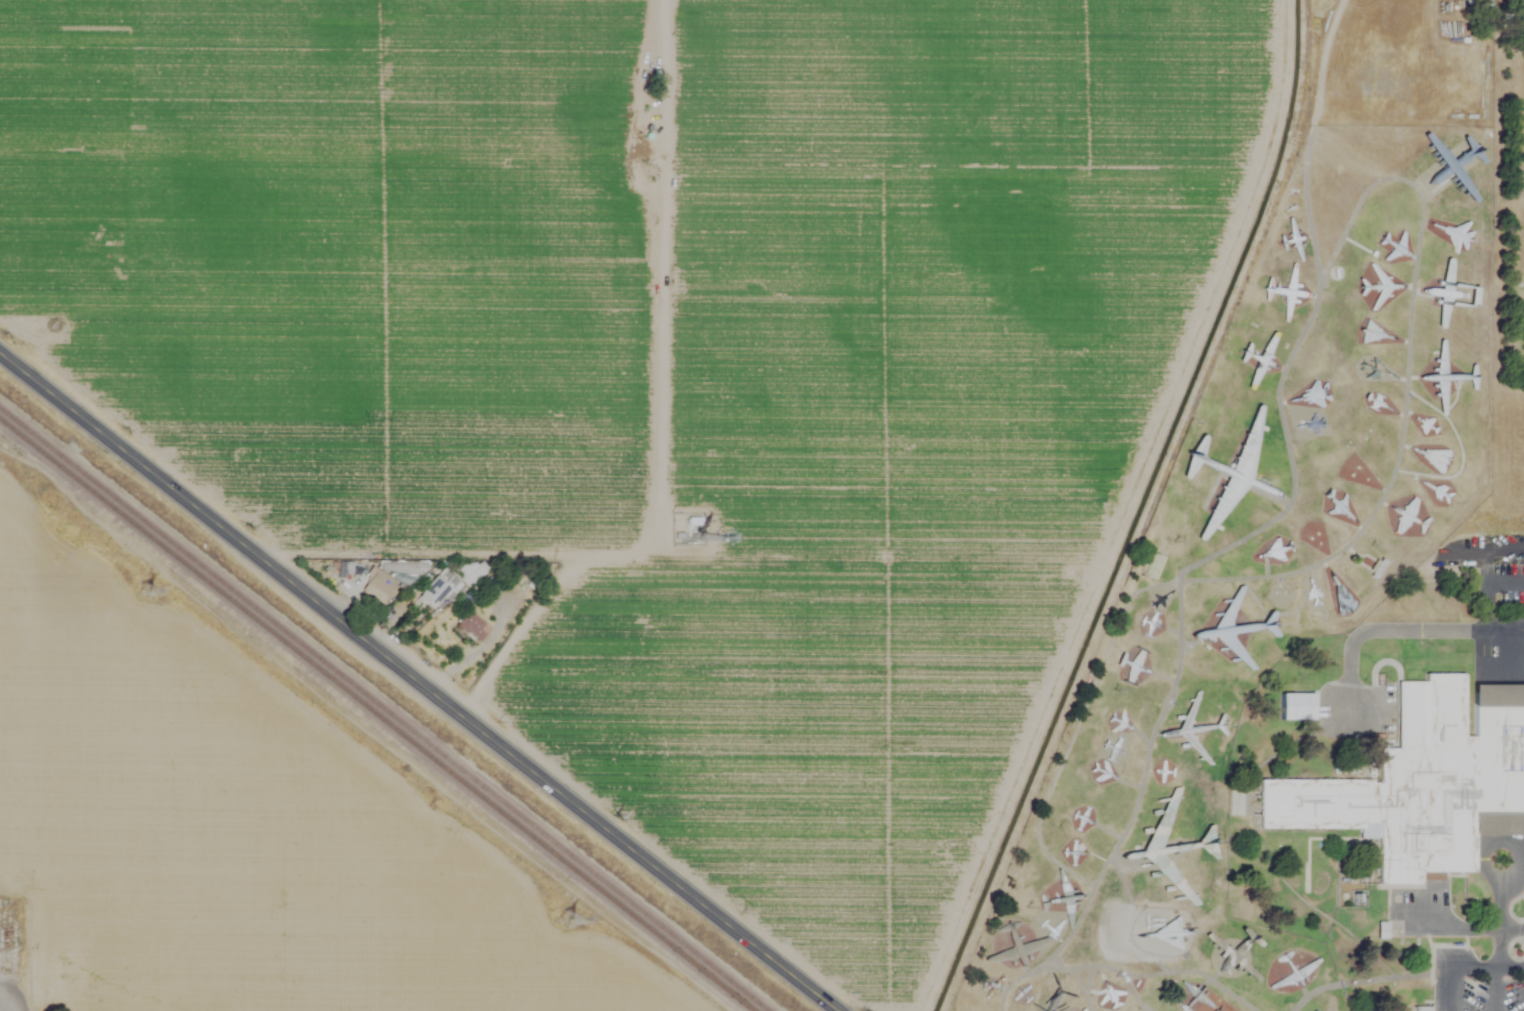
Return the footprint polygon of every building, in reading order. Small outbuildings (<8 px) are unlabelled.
[(701,546),(701,518),(685,518),(685,532),(673,532),(673,546),(701,546)] [(1374,580),(1366,576),(1378,555),(1386,560),(1374,580)] [(360,593),(384,603),(394,580),(369,570),(360,593)] [(457,583),(442,570),(417,598),(431,611),(457,583)] [(455,625),(476,643),(489,629),(468,611),(455,625)] [(1424,675),(1424,682),(1396,682),(1396,750),(1378,750),(1378,784),(1369,784),(1369,781),(1258,781),(1258,829),(1358,829),(1358,838),(1378,838),(1378,885),(1419,885),(1419,874),(1473,874),(1473,838),(1523,838),(1523,686),(1473,686),(1473,738),(1463,738),(1463,675),(1424,675)] [(1278,685),(1314,685),(1313,724),(1278,724),(1278,685)] [(1376,921),(1387,921),(1387,940),(1376,940),(1376,921)] [(1008,926),(1012,951),(995,954),(996,960),(1044,952),(1042,940),(1025,943),(1022,923),(1008,926)]
